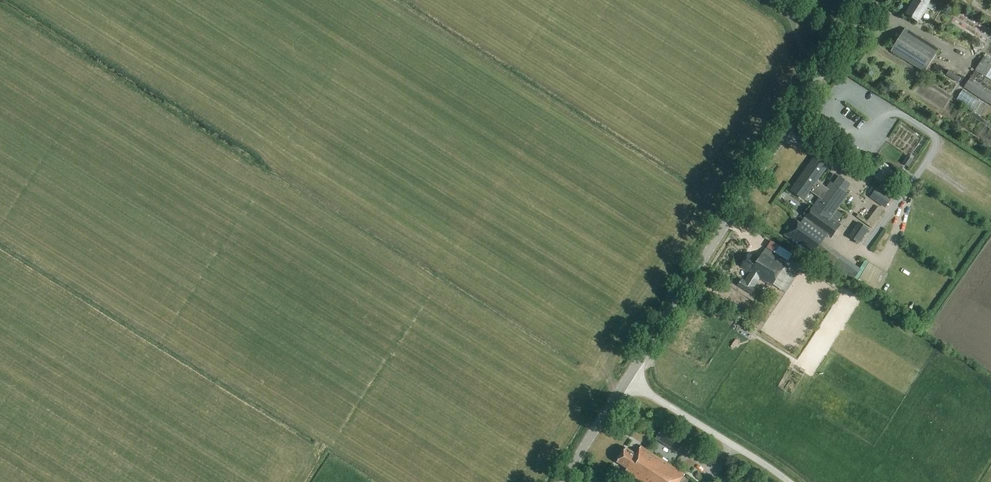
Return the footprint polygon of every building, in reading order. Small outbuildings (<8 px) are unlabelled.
[(936,5),(927,0),(916,0),(907,14),(918,20),(927,7),(933,11),(936,5)] [(926,72),(940,49),(906,28),(892,51),(926,72)] [(985,56),(965,88),(990,104),(990,91),(975,80),(980,72),(990,79),(990,60),(985,56)] [(956,69),(953,74),(964,81),(970,72),(965,69),(961,73),(956,69)] [(927,83),(921,92),(940,105),(946,95),(927,83)] [(912,153),(915,148),(909,144),(906,149),(912,153)] [(907,156),(902,164),(908,168),(913,161),(907,156)] [(827,167),(815,158),(815,157),(791,190),(804,199),(810,191),(819,198),(814,205),(804,218),(805,218),(801,223),(790,237),(813,254),(822,241),(826,235),(830,238),(840,225),(836,222),(842,215),(836,210),(847,195),(844,192),(850,184),(839,176),(833,184),(831,183),(827,188),(817,181),(827,167)] [(885,206),(891,198),(877,188),(871,196),(885,206)] [(861,216),(865,220),(877,204),(873,200),(861,216)] [(878,206),(868,221),(873,225),(884,210),(878,206)] [(971,227),(980,233),(987,223),(978,217),(971,227)] [(801,223),(800,223),(795,220),(785,233),(790,237),(801,223)] [(860,243),(870,229),(859,222),(850,236),(860,243)] [(840,254),(822,241),(813,254),(831,266),(840,254)] [(788,262),(767,248),(759,260),(750,253),(741,266),(751,273),(746,281),(742,278),(738,285),(752,294),(757,287),(756,286),(761,279),(773,286),(774,284),(782,290),(794,273),(785,267),(788,262)] [(734,331),(747,339),(752,330),(739,322),(734,331)] [(656,439),(677,453),(679,450),(683,444),(686,440),(665,426),(661,432),(656,439)] [(642,447),(637,454),(627,448),(617,462),(628,469),(626,471),(643,481),(681,481),(685,475),(642,447)] [(625,477),(620,473),(615,481),(616,481),(621,481),(625,477)]
